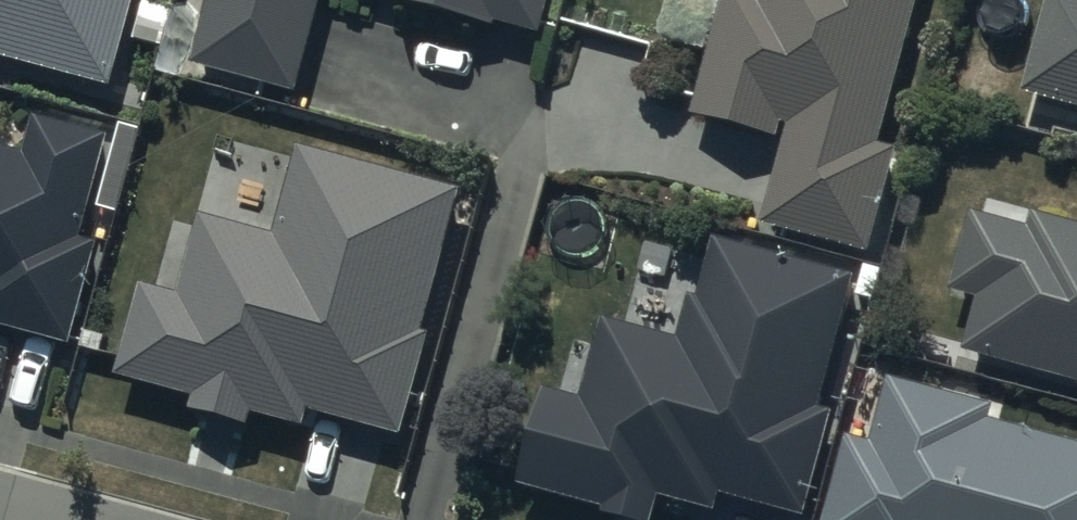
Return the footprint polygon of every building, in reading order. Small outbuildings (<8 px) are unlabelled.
[(113,87),(136,0),(0,0),(0,56),(113,87)] [(193,61),(296,90),(322,0),(210,0),(193,61)] [(492,25),(494,17),(541,31),(550,0),(387,0),(492,25)] [(691,114),(786,141),(764,221),(867,249),(895,148),(875,143),(915,0),(723,0),(691,114)] [(1021,88),(1076,103),(1076,0),(1045,0),(1021,88)] [(27,108),(17,146),(0,142),(0,324),(66,342),(94,241),(78,237),(108,131),(27,108)] [(142,279),(118,373),(195,394),(191,407),(246,422),(249,411),(303,426),(308,410),(399,435),(426,338),(418,336),(459,190),(299,145),(274,235),(203,215),(182,290),(142,279)] [(965,350),(1076,380),(1076,225),(1035,213),(1031,227),(971,210),(950,287),(981,297),(965,350)] [(516,482),(604,504),(602,516),(619,519),(651,519),(657,494),(716,509),(720,490),(805,512),(830,410),(819,407),(857,275),(716,237),(700,297),(693,295),(682,336),(604,317),(584,398),(540,387),(516,482)] [(889,377),(871,441),(849,435),(824,519),(1076,519),(1076,442),(989,417),(992,406),(889,377)]
